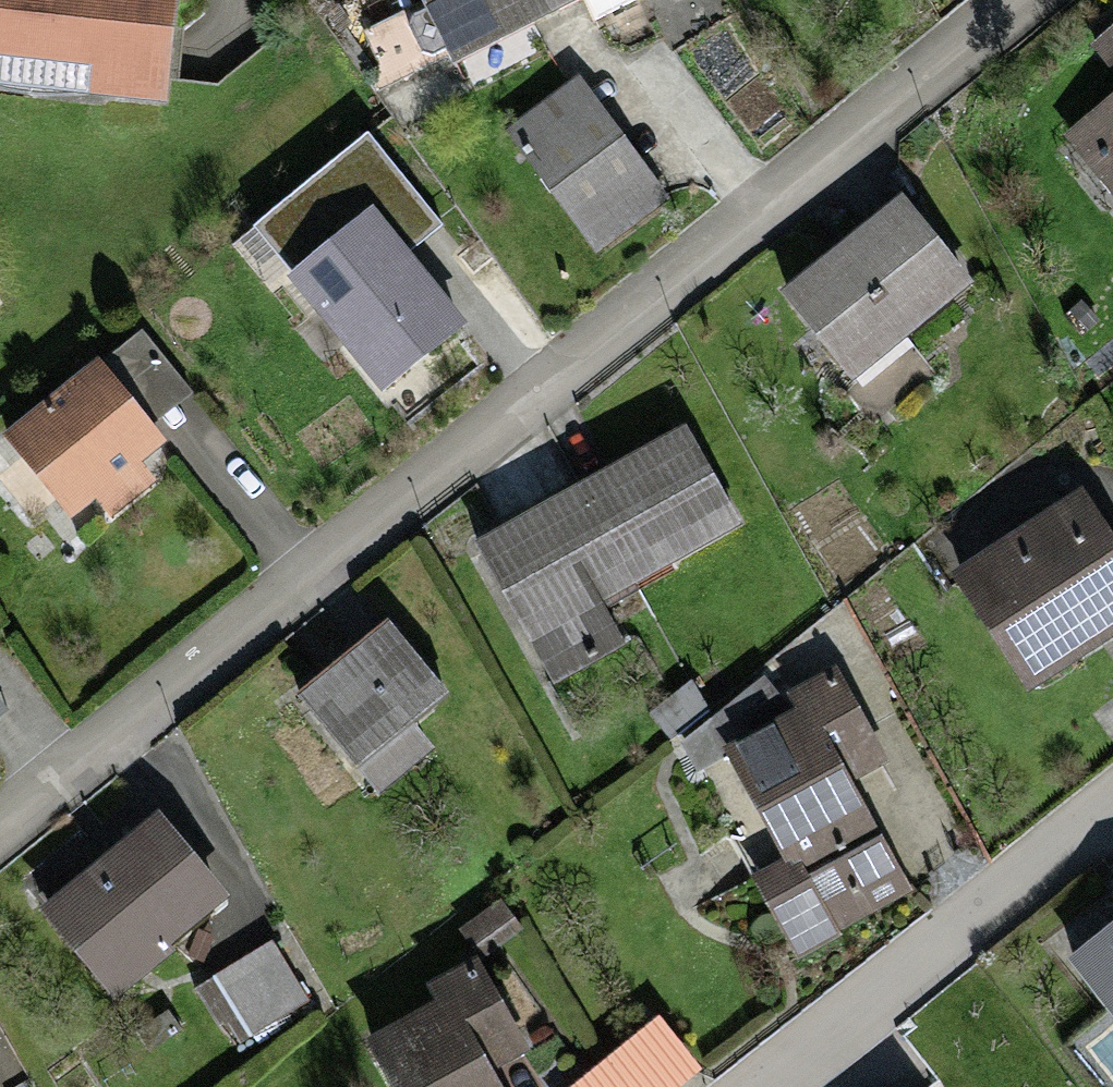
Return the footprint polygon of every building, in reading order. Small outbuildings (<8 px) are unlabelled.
[(185,119),(197,0),(0,0),(0,100),(185,119)] [(447,59),(549,0),(412,0),(447,59)] [(572,88),(507,139),(593,248),(658,196),(572,88)] [(1055,140),(1112,206),(1112,89),(1055,140)] [(379,122),(274,209),(402,363),(492,288),(440,225),(455,212),(379,122)] [(906,209),(766,303),(817,379),(957,286),(906,209)] [(185,454),(123,378),(28,454),(90,530),(185,454)] [(717,410),(599,470),(642,555),(761,495),(717,410)] [(599,470),(469,554),(537,678),(611,637),(587,591),(642,555),(599,470)] [(955,584),(1030,695),(1112,639),(1112,545),(1081,498),(955,584)] [(389,630),(298,703),(377,801),(425,762),(399,730),(441,696),(389,630)] [(840,701),(718,763),(813,949),(904,903),(840,778),(871,762),(840,701)] [(148,814),(38,902),(111,992),(221,904),(148,814)] [(1073,965),(1112,1016),(1112,934),(1073,965)] [(404,1020),(438,1086),(533,1086),(494,1010),(523,996),(509,967),(404,1020)] [(681,999),(559,1085),(561,1086),(691,1086),(726,1062),(681,999)] [(35,1081),(0,1037),(0,1086),(27,1086),(35,1081)]
